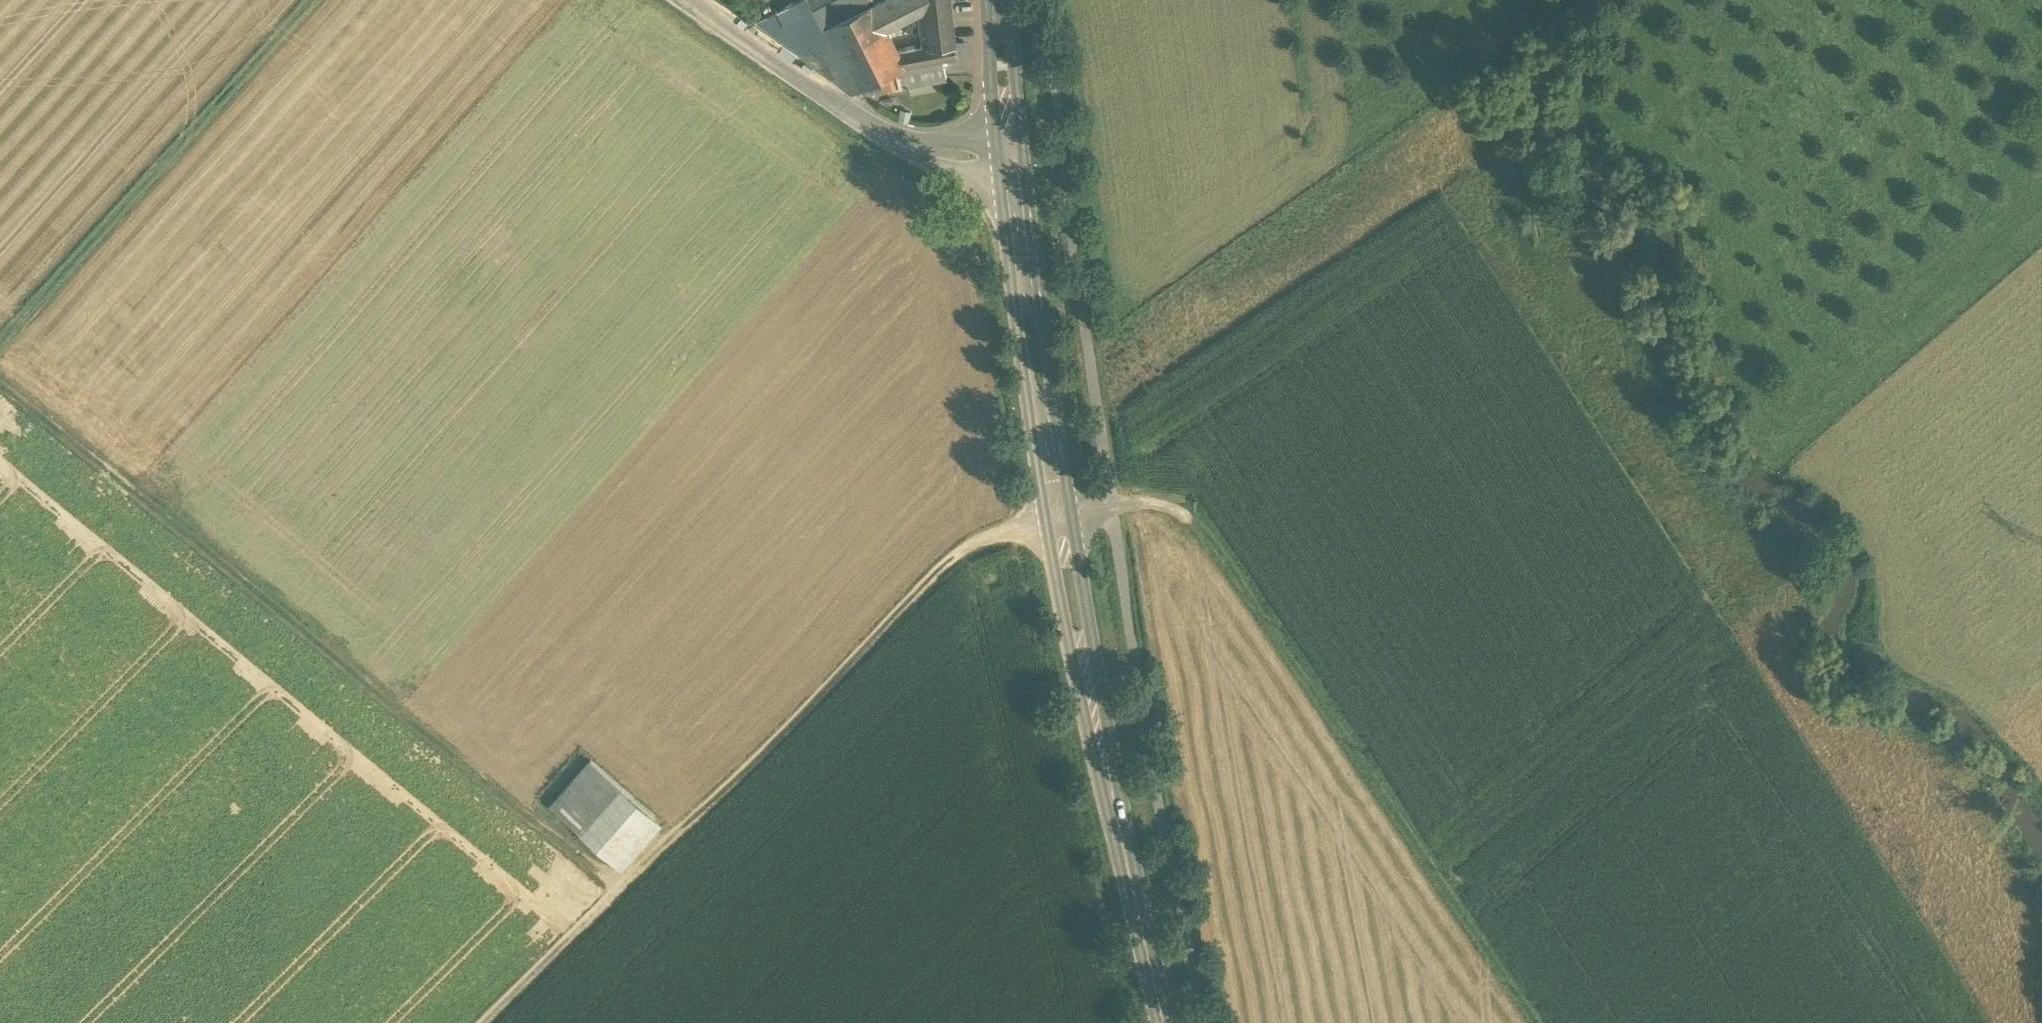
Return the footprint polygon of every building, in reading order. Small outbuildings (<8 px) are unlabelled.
[(798,3),(797,2),(753,25),(754,26),(799,58),(818,45),(836,36),(830,26),(875,3),(876,3),(875,0),(804,0),(798,3)] [(875,3),(887,30),(919,14),(919,0),(881,0),(876,3),(875,3)] [(919,14),(919,15),(927,14),(930,47),(899,53),(906,67),(943,60),(958,57),(952,0),(919,0),(919,14)] [(875,3),(830,26),(836,36),(818,45),(799,58),(852,94),(896,72),(906,67),(899,53),(887,30),(875,3)] [(896,72),(900,88),(947,78),(943,60),(906,67),(896,72)] [(588,763),(549,807),(623,873),(662,828),(588,763)]
